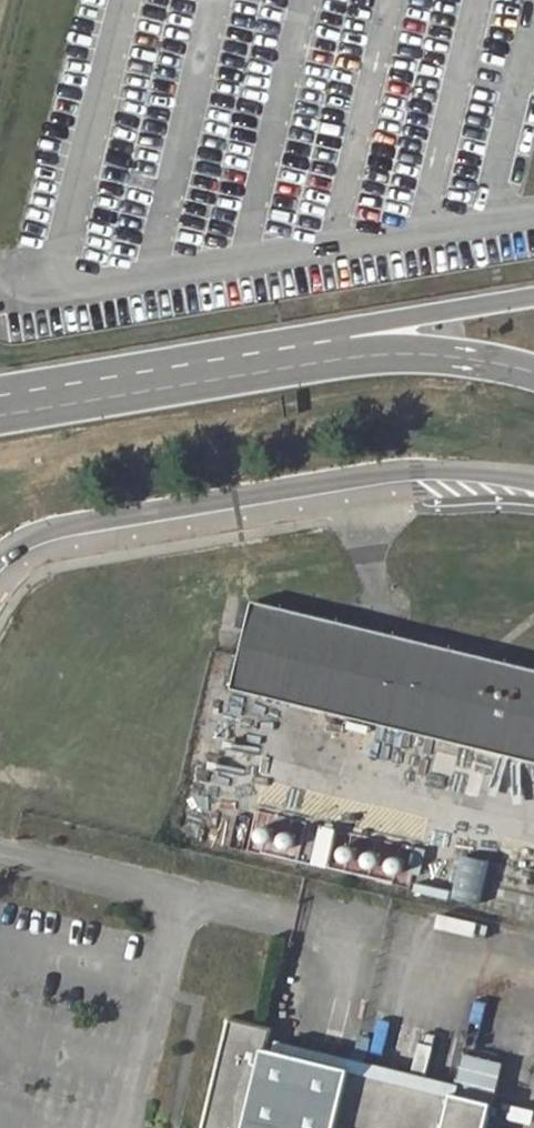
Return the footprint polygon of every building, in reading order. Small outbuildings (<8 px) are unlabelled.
[(533,756),(533,666),(264,602),(244,682),(533,756)] [(258,843),(262,844),(265,845),(269,843),(273,838),(272,833),(271,830),(268,827),(264,826),(258,828),(255,833),(255,839),(258,843)] [(313,863),(326,865),(334,831),(322,828),(313,863)] [(295,836),(292,833),(291,833),(289,832),(284,832),(279,834),(278,838),(277,842),(280,847),(285,850),(288,850),(292,848),(295,845),(296,842),(295,836)] [(339,858),(341,861),(342,861),(346,863),(352,861),(356,856),(356,853),(355,849),(350,845),(347,844),(341,846),(338,852),(339,858)] [(363,864),(365,866),(365,867),(369,868),(374,868),(379,865),(380,860),(379,855),(377,852),(374,850),(368,851),(364,854),(362,859),(363,864)] [(397,856),(395,856),(394,856),(390,857),(387,861),(386,866),(386,868),(389,872),(392,874),(395,874),(398,874),(401,873),(404,867),(404,863),(401,858),(397,856)] [(507,1064),(464,1053),(454,1095),(350,1069),(271,1049),(276,1029),(267,1027),(230,1017),(204,1127),(491,1127),(507,1064)]
